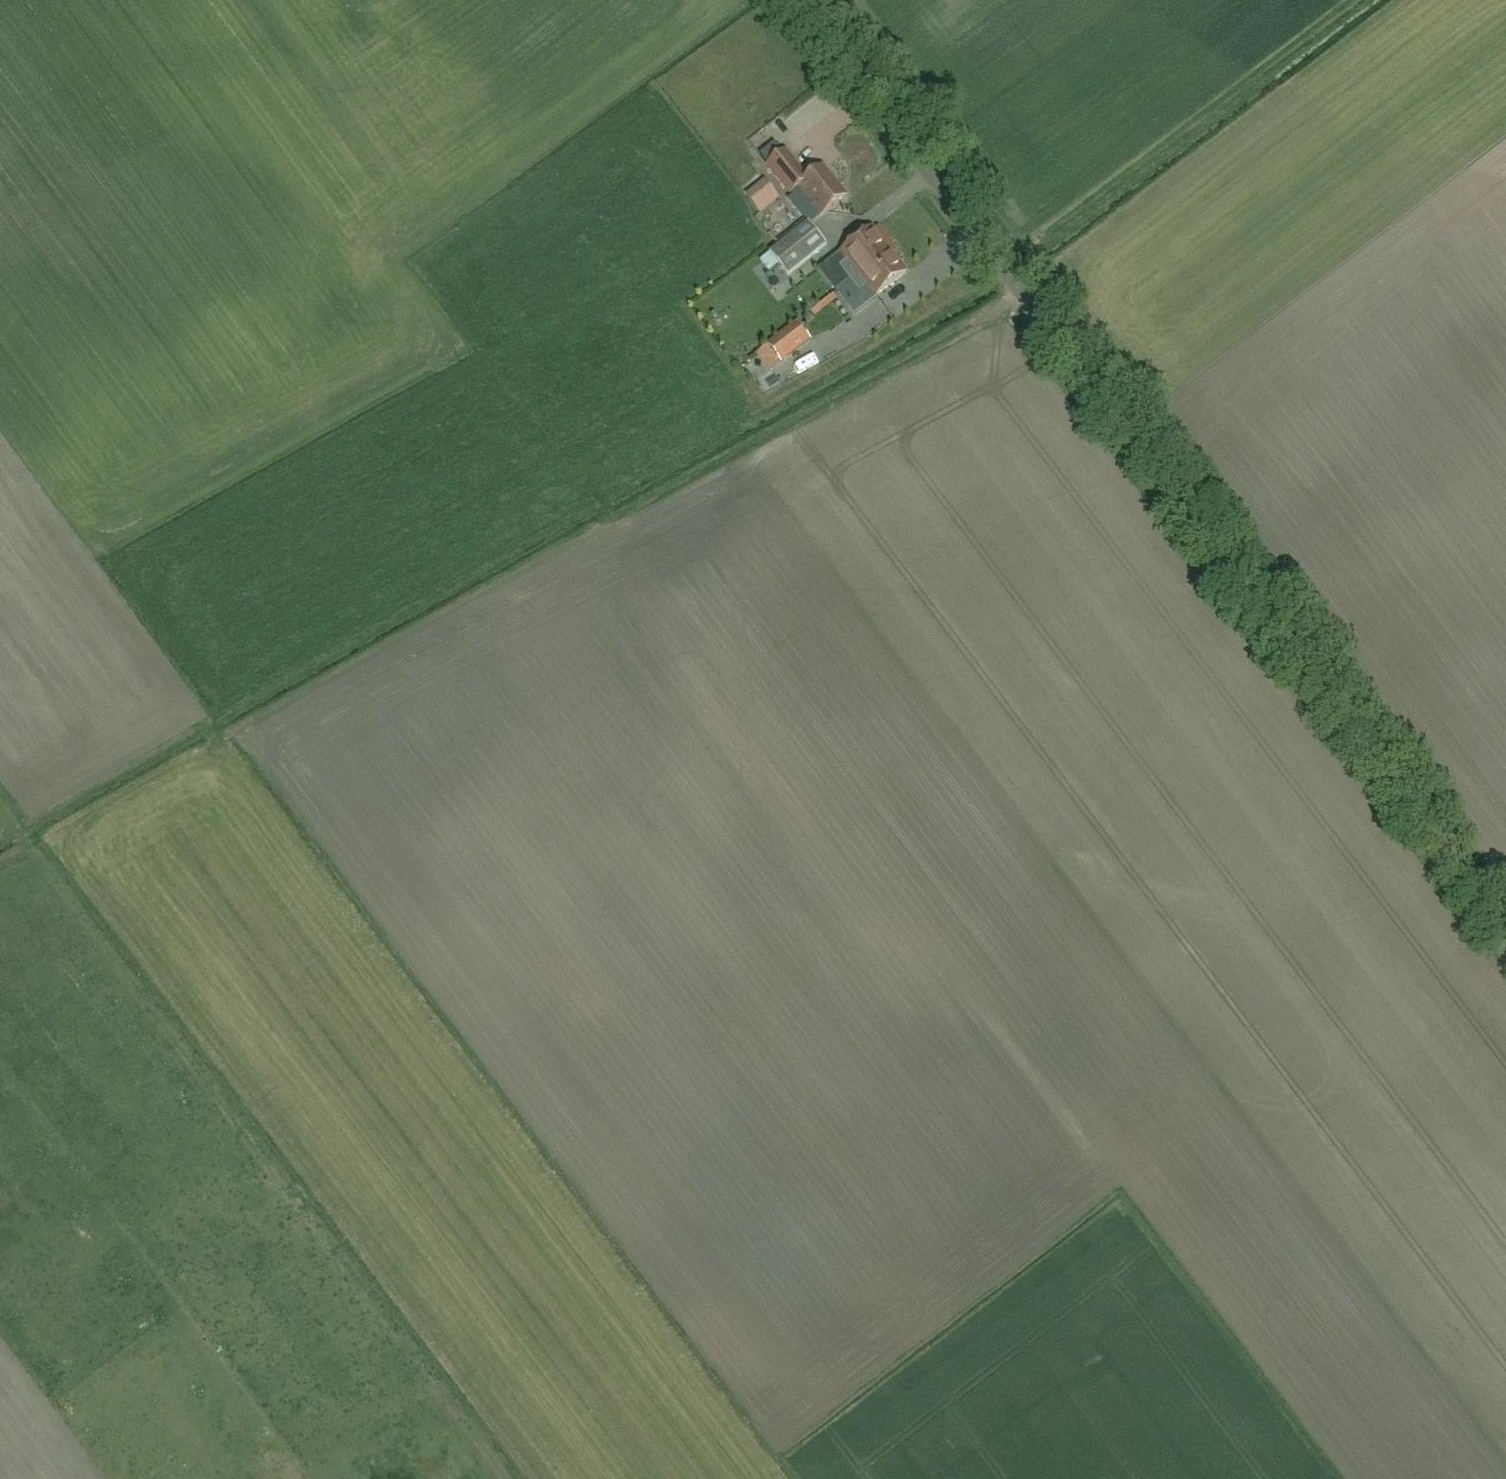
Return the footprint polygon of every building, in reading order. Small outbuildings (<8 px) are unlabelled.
[(824,167),(809,179),(787,151),(769,164),(791,194),(801,186),(823,215),(847,197),(824,167)] [(774,182),(754,191),(761,208),(782,198),(774,182)] [(826,244),(808,222),(770,252),(787,275),(826,244)] [(868,285),(876,296),(906,273),(884,244),(887,242),(877,229),(874,232),(872,229),(842,252),(849,261),(841,267),(860,291),(868,285)] [(738,278),(768,256),(762,248),(732,270),(738,278)] [(869,331),(882,321),(874,311),(861,321),(869,331)] [(781,361),(809,339),(796,323),(768,346),(781,361)]
